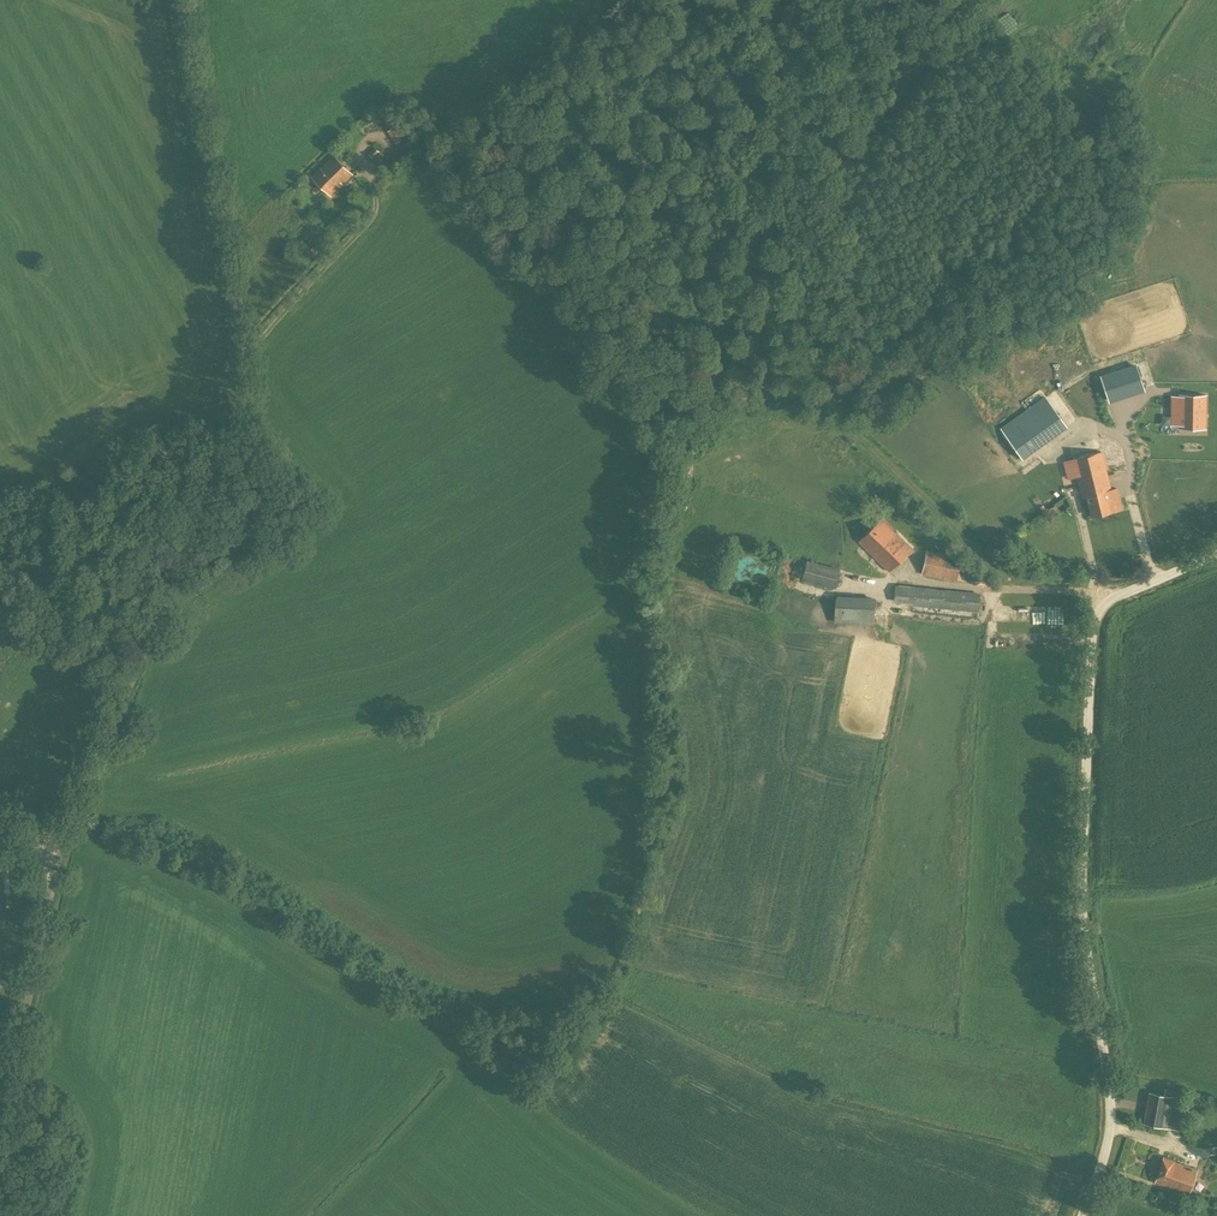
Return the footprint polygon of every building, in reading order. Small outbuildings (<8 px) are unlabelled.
[(1029,15),(1044,28),(1054,17),(1039,4),(1029,15)] [(1063,25),(1054,37),(1071,49),(1080,37),(1063,25)] [(321,168),(312,177),(331,196),(352,175),(334,157),(322,169),(321,168)] [(1126,376),(1133,389),(1142,384),(1130,364),(1124,367),(1128,375),(1126,376)] [(1000,429),(1022,460),(1086,415),(1064,383),(1000,429)] [(1171,409),(1168,429),(1194,434),(1199,401),(1173,396),(1173,398),(1165,396),(1163,408),(1171,409)] [(1077,477),(1082,497),(1086,496),(1091,516),(1121,509),(1115,488),(1110,490),(1101,452),(1066,461),(1070,479),(1077,477)] [(859,542),(871,554),(876,549),(881,547),(895,533),(882,519),(859,542)] [(911,549),(898,535),(895,533),(881,547),(876,549),(871,554),(889,572),(911,549)] [(921,574),(956,581),(960,563),(947,561),(948,555),(926,551),(921,574)] [(840,568),(796,556),(790,576),(834,588),(840,568)] [(913,606),(978,612),(980,594),(895,585),(893,602),(913,604),(913,606)] [(835,594),(834,622),(874,625),(876,597),(835,594)] [(1184,1098),(1151,1092),(1149,1092),(1143,1123),(1186,1132),(1188,1117),(1181,1116),(1184,1098)] [(1188,1125),(1200,1128),(1203,1119),(1191,1116),(1188,1125)] [(1197,1169),(1175,1162),(1176,1161),(1163,1157),(1155,1183),(1188,1194),(1197,1169)]
